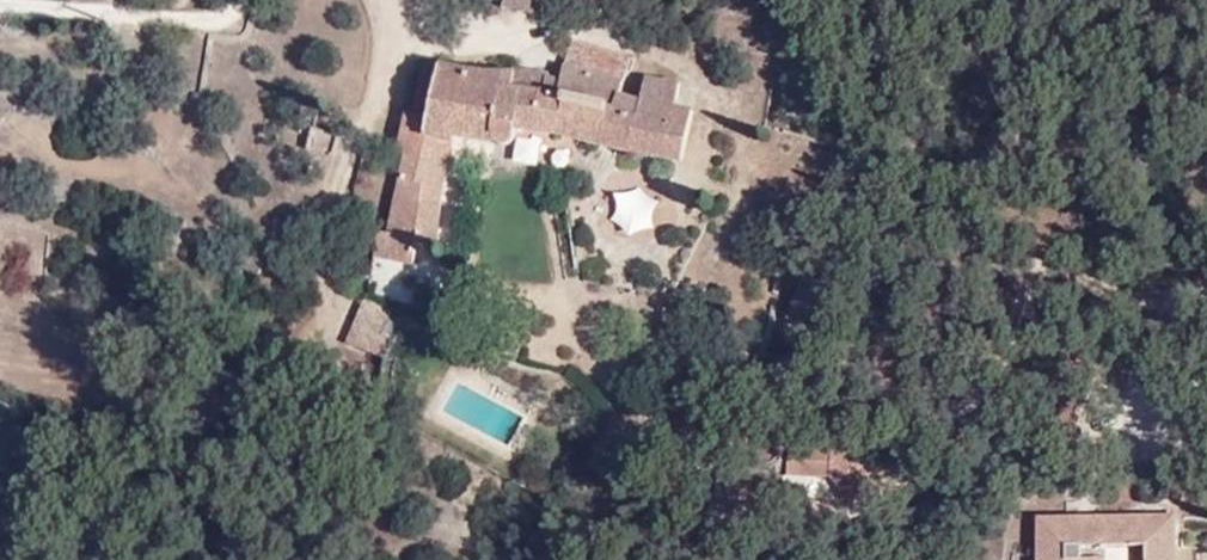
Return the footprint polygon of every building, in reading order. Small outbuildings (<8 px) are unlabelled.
[(503,8),(552,18),(553,0),(504,0),(503,8)] [(570,42),(566,67),(626,78),(630,56),(570,42)] [(418,61),(413,109),(427,110),(431,63),(418,61)] [(411,119),(410,134),(460,142),(462,133),(466,101),(470,70),(431,63),(427,110),(413,109),(402,108),(401,118),(411,119)] [(550,74),(470,70),(466,101),(478,102),(473,134),(521,143),(523,129),(557,131),(643,158),(683,163),(692,107),(679,105),(681,82),(649,75),(647,82),(633,80),(632,84),(630,85),(626,84),(624,82),(626,78),(566,67),(565,81),(549,81),(550,74)] [(473,134),(478,102),(466,101),(462,133),(473,134)] [(405,153),(456,158),(460,142),(410,134),(411,119),(401,118),(398,152),(405,153)] [(326,154),(331,132),(311,127),(306,149),(326,154)] [(405,153),(396,210),(431,215),(432,207),(449,209),(456,158),(405,153)] [(432,207),(431,215),(396,210),(391,238),(381,237),(380,262),(415,267),(418,249),(443,251),(449,209),(432,207)] [(246,259),(241,272),(261,277),(266,264),(246,259)] [(342,344),(383,362),(403,315),(362,298),(342,344)] [(787,498),(854,494),(851,446),(784,450),(787,498)] [(1045,526),(1179,526),(1179,514),(1045,513),(1045,526)] [(1045,526),(1045,559),(1113,559),(1113,557),(1151,557),(1151,559),(1178,559),(1179,526),(1045,526)]
